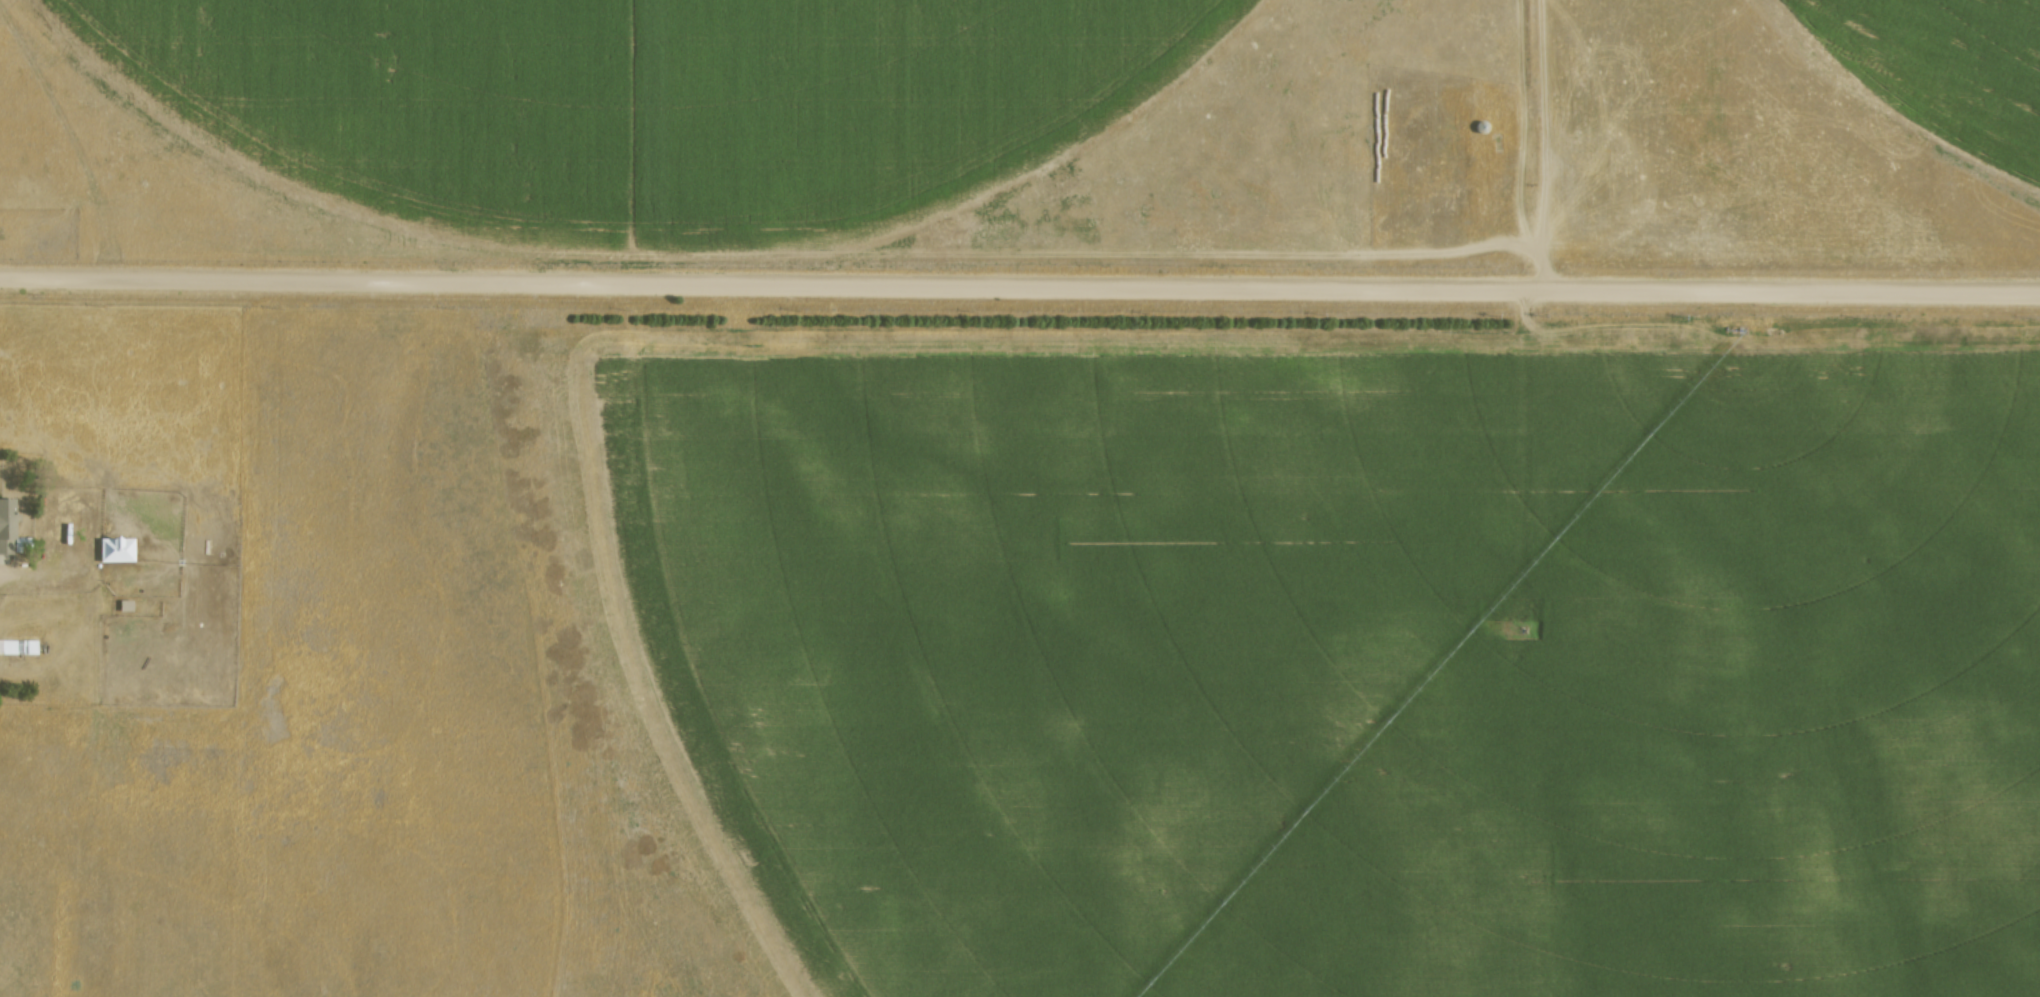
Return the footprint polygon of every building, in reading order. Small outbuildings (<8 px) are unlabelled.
[(13,551),(14,532),(17,532),(17,498),(0,497),(0,551),(13,551)] [(101,537),(134,538),(134,560),(100,559),(101,537)] [(119,598),(133,599),(133,609),(119,609),(119,598)] [(34,652),(0,651),(0,640),(34,641),(34,652)]
